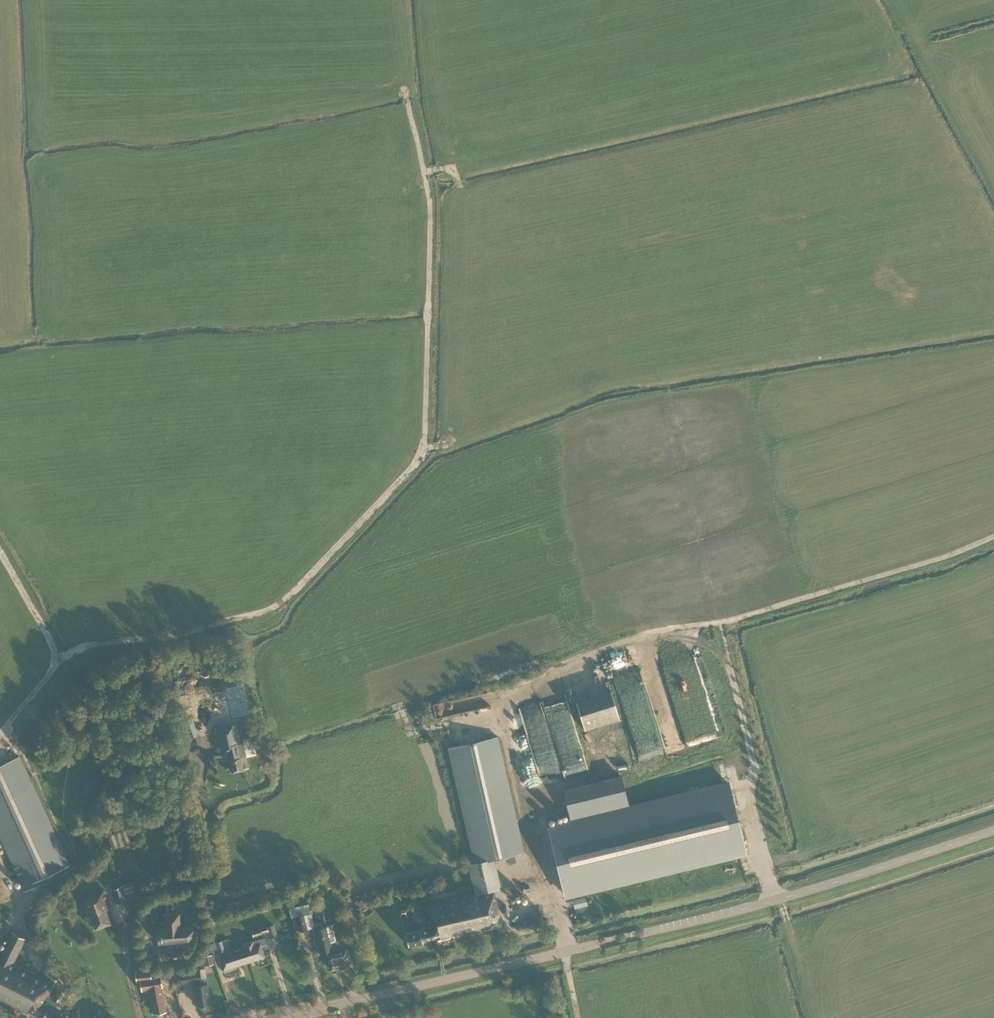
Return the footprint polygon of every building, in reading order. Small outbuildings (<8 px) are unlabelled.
[(227,655),(229,668),(237,667),(234,653),(227,655)] [(576,701),(585,729),(619,718),(610,690),(576,701)] [(538,773),(559,768),(545,706),(524,710),(538,773)] [(240,757),(238,748),(237,743),(239,743),(235,723),(214,728),(220,756),(228,755),(231,773),(242,771),(242,769),(247,768),(244,756),(240,757)] [(438,942),(502,926),(493,890),(500,888),(493,860),(524,853),(497,738),(448,749),(475,863),(469,864),(476,893),(423,906),(428,928),(406,933),(409,946),(437,939),(438,942)] [(44,882),(42,878),(68,866),(19,757),(0,766),(0,836),(25,891),(44,882)] [(565,896),(745,852),(728,783),(548,826),(565,896)] [(126,826),(108,832),(113,847),(132,840),(126,826)] [(459,895),(471,892),(469,884),(457,887),(459,895)] [(115,904),(128,900),(123,886),(110,890),(115,904)] [(111,925),(106,911),(109,910),(103,893),(89,898),(90,899),(83,902),(88,917),(91,917),(96,931),(111,925)] [(576,898),(578,907),(587,905),(585,896),(576,898)] [(361,907),(365,901),(361,898),(357,904),(361,907)] [(309,928),(314,927),(310,912),(305,913),(309,928)] [(298,931),(309,928),(305,913),(294,915),(298,931)] [(328,921),(335,920),(334,913),(326,915),(328,921)] [(180,928),(179,914),(165,916),(166,926),(157,927),(158,934),(159,940),(159,943),(189,941),(193,936),(193,931),(187,928),(180,928)] [(274,921),(267,924),(272,935),(278,932),(274,921)] [(252,931),(253,936),(268,932),(267,926),(252,931)] [(332,942),(335,942),(332,926),(315,930),(320,953),(329,951),(333,950),(332,942)] [(25,939),(11,932),(0,954),(0,999),(27,1013),(28,1012),(41,1017),(58,1017),(61,1013),(43,1004),(54,983),(13,963),(25,939)] [(224,970),(239,965),(239,964),(264,956),(260,946),(266,944),(265,938),(243,945),(245,949),(220,956),(224,970)] [(218,952),(225,950),(222,940),(215,942),(218,952)] [(333,950),(329,951),(330,954),(327,955),(331,971),(350,966),(346,949),(340,950),(338,941),(335,942),(332,942),(333,950)] [(212,955),(202,957),(204,966),(214,964),(212,955)] [(200,968),(194,969),(173,972),(174,984),(194,982),(194,985),(192,985),(194,998),(196,998),(197,1006),(211,1004),(208,982),(207,982),(207,978),(201,979),(200,968)] [(147,991),(163,988),(160,974),(151,976),(150,969),(135,970),(136,982),(140,981),(142,990),(147,990),(147,991)] [(163,988),(147,991),(147,992),(149,992),(153,1014),(167,1011),(163,988)] [(59,1002),(64,993),(57,989),(53,998),(59,1002)]
